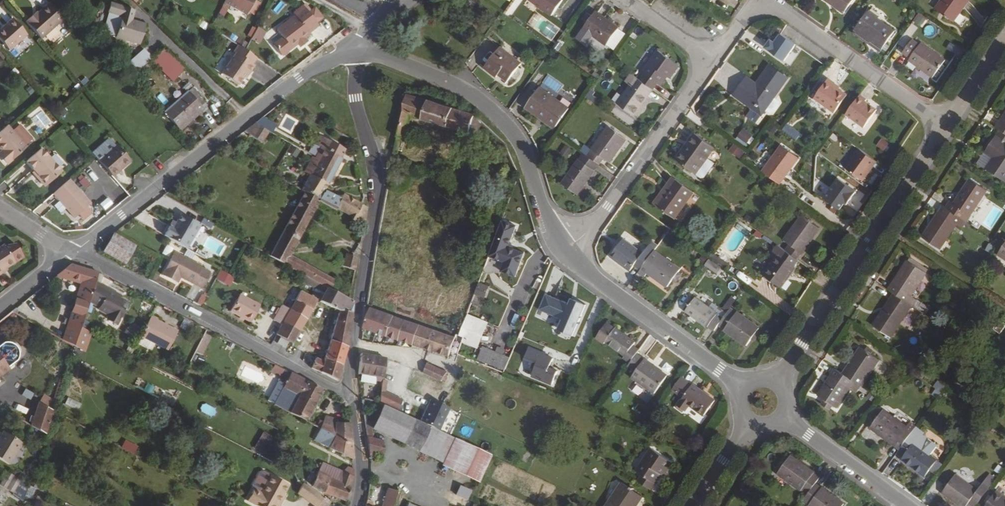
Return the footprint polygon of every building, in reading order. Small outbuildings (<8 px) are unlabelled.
[(27,22),(44,39),(67,17),(50,0),(27,22)] [(225,3),(246,15),(255,0),(226,0),(225,3)] [(564,0),(530,0),(553,16),(564,0)] [(843,13),(852,0),(826,0),(843,13)] [(968,0),(943,0),(936,10),(953,22),(968,0)] [(107,13),(108,14),(102,34),(115,37),(114,39),(138,46),(144,27),(131,22),(134,12),(110,4),(107,13)] [(318,27),(304,8),(294,16),(295,18),(277,32),(283,40),(273,47),(282,57),(298,45),(301,49),(307,44),(304,40),(310,36),(309,34),(318,27)] [(876,19),(878,17),(869,11),(855,30),(870,41),(868,44),(880,52),(894,31),(876,19)] [(606,45),(619,29),(596,12),(592,17),(588,14),(584,20),(588,23),(576,39),(587,48),(595,37),(606,45)] [(13,57),(34,43),(17,17),(0,28),(0,37),(13,57)] [(259,44),(266,32),(254,25),(247,36),(259,44)] [(784,61),(795,45),(778,33),(772,42),(768,39),(763,47),(784,61)] [(909,61),(933,77),(944,61),(920,44),(919,46),(911,40),(902,53),(910,59),(909,61)] [(949,51),(958,57),(964,47),(955,41),(949,51)] [(256,59),(245,51),(238,46),(233,53),(235,55),(221,76),(238,87),(243,78),(246,73),(249,75),(254,67),(252,65),(256,59)] [(509,80),(522,62),(500,46),(485,67),(498,77),(500,74),(509,80)] [(183,69),(163,48),(150,58),(149,60),(166,75),(171,69),(178,75),(183,69)] [(131,74),(149,60),(150,58),(143,50),(124,66),(131,74)] [(643,74),(645,76),(641,82),(652,90),(657,83),(661,86),(667,77),(670,79),(679,67),(659,52),(643,74)] [(774,96),(787,77),(769,65),(752,89),(743,82),(734,95),(751,107),(761,114),(765,108),(774,96)] [(618,104),(634,116),(652,90),(641,82),(636,78),(618,104)] [(834,84),(826,79),(812,99),(833,114),(846,95),(837,89),(833,86),(834,84)] [(184,82),(180,86),(184,91),(188,87),(184,82)] [(197,103),(202,99),(190,85),(188,87),(184,91),(161,111),(176,127),(193,112),(195,115),(202,109),(197,103)] [(555,128),(569,108),(540,88),(526,108),(555,128)] [(405,138),(411,117),(452,129),(484,138),(488,125),(477,115),(408,94),(395,152),(397,152),(401,140),(402,140),(402,137),(405,138)] [(866,99),(859,94),(843,116),(861,130),(876,110),(864,101),(866,99)] [(774,96),(765,108),(769,111),(773,110),(778,103),(778,99),(774,96)] [(754,123),(761,114),(751,107),(745,116),(754,123)] [(995,128),(999,131),(1004,135),(1004,113),(995,128)] [(276,126),(263,118),(256,123),(270,132),(272,133),(276,126)] [(262,143),(270,132),(256,123),(244,132),(262,143)] [(801,134),(787,123),(782,129),(796,140),(801,134)] [(18,124),(11,131),(24,146),(31,139),(18,124)] [(25,147),(24,146),(11,131),(6,125),(0,131),(0,151),(0,154),(7,163),(25,147)] [(628,139),(611,127),(590,157),(601,165),(602,166),(607,160),(611,163),(628,139)] [(743,130),(738,137),(746,144),(752,136),(743,130)] [(999,131),(985,152),(994,158),(985,171),(1003,183),(1004,180),(1004,135),(999,131)] [(694,174),(713,148),(694,134),(675,159),(694,174)] [(310,176),(312,177),(330,187),(345,157),(350,149),(327,135),(322,144),(329,147),(329,148),(322,160),(316,156),(315,158),(307,173),(310,176)] [(91,152),(98,160),(116,144),(108,136),(91,152)] [(746,144),(738,137),(736,139),(744,146),(746,144)] [(876,146),(883,151),(888,144),(881,139),(876,146)] [(130,160),(116,144),(98,160),(112,176),(130,160)] [(744,152),(733,144),(728,151),(739,158),(744,152)] [(781,146),(762,172),(763,173),(779,184),(798,158),(781,146)] [(40,148),(25,161),(33,171),(36,174),(36,178),(42,185),(45,185),(61,172),(40,148)] [(862,181),(876,162),(858,149),(844,168),(862,181)] [(976,165),(985,171),(994,158),(985,152),(976,165)] [(601,165),(590,157),(586,154),(564,185),(579,196),(601,165)] [(447,158),(440,156),(437,167),(444,170),(447,158)] [(652,202),(656,205),(675,179),(671,176),(652,202)] [(79,182),(86,189),(91,183),(84,177),(79,182)] [(322,203),(321,205),(338,212),(339,210),(356,219),(355,221),(366,227),(371,209),(370,209),(348,197),(347,197),(346,197),(346,198),(345,198),(343,202),(327,193),(330,187),(312,177),(307,186),(299,182),(296,188),(308,195),(322,203)] [(74,217),(90,203),(69,179),(52,193),(74,217)] [(674,219),(693,193),(675,179),(656,205),(674,219)] [(838,179),(823,199),(838,210),(843,203),(846,205),(856,191),(838,179)] [(955,206),(952,204),(948,210),(968,223),(989,191),(971,180),(955,206)] [(99,203),(105,211),(118,200),(112,192),(99,203)] [(336,281),(292,256),(321,205),(322,203),(308,195),(272,258),(303,275),(327,290),(331,291),(336,281)] [(938,252),(955,225),(963,231),(968,223),(948,210),(946,209),(942,217),(937,214),(920,240),(938,252)] [(789,244),(784,251),(797,260),(819,229),(801,216),(784,240),(789,244)] [(171,234),(166,243),(197,262),(211,238),(183,222),(178,231),(175,236),(171,234)] [(501,222),(487,257),(508,265),(504,274),(518,280),(527,257),(507,249),(515,228),(501,222)] [(629,270),(632,266),(640,271),(641,269),(649,259),(621,240),(609,256),(629,270)] [(0,248),(0,275),(3,273),(2,272),(6,269),(15,264),(22,260),(10,242),(3,246),(0,248)] [(127,271),(137,254),(115,243),(106,259),(127,271)] [(784,251),(777,246),(772,252),(777,256),(763,276),(780,289),(795,268),(794,267),(798,261),(797,260),(784,251)] [(342,268),(355,271),(358,257),(346,254),(342,268)] [(660,256),(656,262),(650,257),(649,259),(641,269),(667,288),(680,270),(660,256)] [(508,265),(487,257),(484,267),(504,274),(508,265)] [(709,259),(704,265),(715,272),(719,266),(709,259)] [(898,287),(894,292),(907,300),(911,294),(926,273),(907,260),(892,283),(898,287)] [(210,282),(173,263),(164,281),(179,289),(182,284),(204,295),(210,282)] [(221,270),(216,280),(231,286),(235,276),(221,270)] [(100,280),(72,271),(58,282),(84,291),(73,318),(86,322),(90,310),(97,290),(100,280)] [(327,290),(303,275),(299,282),(324,297),(327,290)] [(490,287),(480,283),(477,293),(487,297),(490,287)] [(119,331),(130,310),(121,305),(110,300),(111,297),(97,290),(90,310),(101,315),(100,317),(111,323),(110,325),(119,331)] [(331,291),(327,290),(324,297),(322,302),(342,312),(339,319),(352,325),(354,301),(350,299),(331,291)] [(912,304),(907,300),(894,292),(873,324),(891,336),(912,304)] [(547,293),(540,309),(564,320),(560,329),(575,336),(589,305),(574,299),(572,304),(547,293)] [(929,307),(911,294),(907,300),(912,304),(925,313),(929,307)] [(294,306),(297,308),(313,317),(319,306),(300,295),(294,306)] [(121,305),(123,304),(111,297),(110,300),(121,305)] [(708,328),(708,327),(714,331),(718,327),(723,320),(716,316),(718,314),(710,309),(696,299),(686,313),(708,328)] [(241,301),(232,317),(252,329),(261,313),(241,301)] [(727,314),(713,303),(710,309),(718,314),(716,316),(723,320),(727,314)] [(394,314),(371,306),(364,327),(388,335),(394,314)] [(278,308),(268,326),(279,332),(290,314),(278,308)] [(286,328),(302,337),(313,317),(297,308),(292,316),(286,328)] [(759,330),(730,309),(727,314),(723,320),(718,327),(746,347),(759,330)] [(406,319),(394,314),(388,335),(399,338),(406,319)] [(479,348),(489,323),(470,315),(460,340),(479,348)] [(84,328),(86,322),(73,318),(70,327),(64,325),(56,342),(75,352),(82,335),(84,328)] [(352,325),(339,319),(332,341),(349,347),(352,325)] [(399,338),(413,342),(420,323),(406,319),(399,338)] [(158,327),(159,326),(152,322),(141,342),(168,357),(178,338),(158,327)] [(431,327),(420,323),(413,342),(425,346),(431,327)] [(632,364),(639,354),(641,352),(635,348),(638,345),(619,330),(611,324),(600,339),(608,345),(609,343),(628,357),(626,360),(632,364)] [(999,337),(1004,328),(998,324),(992,332),(999,337)] [(181,334),(192,340),(197,330),(185,325),(181,334)] [(452,348),(456,336),(431,327),(425,346),(450,353),(451,352),(452,348)] [(295,349),(302,337),(286,328),(279,339),(295,349)] [(93,340),(82,335),(75,352),(71,363),(80,369),(85,357),(86,358),(93,340)] [(342,368),(349,347),(332,341),(326,360),(342,368)] [(287,353),(290,347),(282,343),(280,349),(287,353)] [(858,347),(840,373),(857,384),(858,384),(862,379),(875,358),(858,347)] [(504,370),(509,358),(485,348),(480,360),(504,370)] [(554,358),(530,349),(526,358),(534,361),(532,366),(536,368),(533,376),(553,384),(558,371),(550,368),(554,358)] [(656,395),(670,377),(639,354),(632,364),(629,367),(637,373),(633,377),(656,395)] [(313,368),(338,381),(342,368),(326,360),(325,363),(318,359),(313,368)] [(388,366),(364,361),(359,380),(365,381),(380,384),(379,387),(384,387),(388,366)] [(275,364),(271,372),(281,378),(285,369),(275,364)] [(840,373),(832,367),(814,394),(822,399),(828,404),(833,407),(846,386),(853,390),(857,384),(840,373)] [(451,378),(449,378),(429,369),(425,379),(444,387),(444,385),(449,387),(450,384),(449,383),(451,378)] [(279,389),(285,391),(284,394),(299,402),(290,419),(307,427),(323,395),(286,376),(279,389)] [(674,400),(690,380),(685,376),(670,396),(674,400)] [(697,384),(697,385),(690,380),(674,400),(681,405),(675,412),(684,419),(688,414),(701,424),(719,400),(697,384)] [(939,392),(944,384),(935,380),(931,388),(939,392)] [(379,387),(380,384),(365,381),(364,389),(379,391),(379,387)] [(635,383),(631,392),(641,397),(645,387),(635,383)] [(290,419),(299,402),(284,394),(275,411),(290,419)] [(65,406),(79,411),(82,402),(68,397),(65,406)] [(386,413),(395,417),(400,404),(387,399),(383,398),(382,410),(381,411),(386,413)] [(430,433),(440,438),(450,416),(431,407),(421,429),(430,433)] [(32,427),(31,426),(29,432),(44,442),(51,421),(53,417),(39,410),(32,427)] [(869,428),(898,450),(912,430),(914,428),(908,423),(905,428),(881,411),(869,428)] [(395,417),(386,413),(376,433),(375,435),(419,456),(430,433),(421,429),(395,417)] [(376,433),(366,428),(368,444),(370,444),(375,435),(376,433)] [(336,430),(323,429),(321,435),(335,442),(336,430)] [(350,430),(336,430),(335,442),(352,451),(350,430)] [(935,461),(913,445),(920,435),(912,430),(898,450),(896,452),(902,456),(900,460),(923,477),(928,471),(935,461)] [(264,431),(254,447),(266,455),(276,438),(264,431)] [(440,438),(430,433),(419,456),(416,460),(482,491),(495,464),(440,438)] [(323,444),(320,449),(354,466),(352,451),(335,442),(321,435),(319,441),(323,444)] [(22,450),(4,438),(0,444),(0,466),(8,471),(22,450)] [(122,447),(135,454),(139,446),(125,440),(122,447)] [(370,444),(368,444),(372,465),(375,466),(377,462),(382,465),(385,455),(381,453),(383,448),(370,444)] [(644,482),(640,489),(653,497),(663,483),(666,484),(675,471),(653,456),(638,478),(644,482)] [(808,495),(816,485),(820,478),(791,457),(779,474),(808,495)] [(944,467),(935,461),(928,471),(937,477),(944,467)] [(322,468),(319,474),(317,478),(336,488),(342,478),(322,468)] [(734,480),(739,483),(745,474),(740,470),(734,480)] [(354,476),(346,473),(342,478),(353,484),(354,476)] [(973,505),(986,488),(980,483),(974,491),(952,475),(939,493),(957,505),(963,505),(967,501),(973,505)] [(323,498),(342,505),(347,505),(350,494),(353,484),(342,478),(336,488),(317,478),(316,478),(310,491),(323,498)] [(14,483),(8,479),(0,492),(6,496),(14,483)] [(980,483),(986,488),(989,484),(983,479),(980,483)] [(280,501),(286,491),(269,482),(260,498),(252,494),(246,505),(248,505),(277,505),(280,501)] [(21,487),(15,483),(7,496),(13,500),(21,487)] [(845,505),(816,485),(808,495),(804,502),(809,505),(845,505)] [(26,502),(30,492),(23,490),(19,500),(26,502)] [(322,502),(303,490),(297,499),(308,505),(320,505),(322,502)] [(623,491),(613,505),(641,505),(642,504),(623,491)] [(994,492),(983,505),(1004,505),(1004,501),(994,492)] [(398,497),(390,494),(389,494),(384,505),(395,505),(398,497)]
